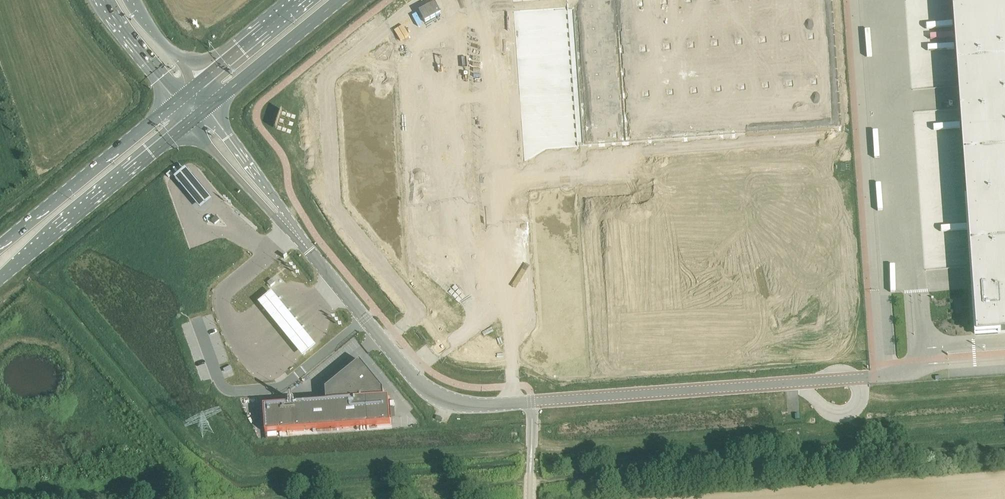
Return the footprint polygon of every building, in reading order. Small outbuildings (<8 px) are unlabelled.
[(578,146),(842,127),(833,0),(567,0),(578,146)] [(973,287),(974,302),(975,310),(976,335),(1001,333),(1004,333),(1004,0),(952,0),(973,287)] [(928,110),(913,111),(919,177),(925,177),(929,172),(933,171),(933,165),(932,165),(932,159),(937,159),(936,152),(927,146),(926,146),(924,145),(923,138),(927,133),(918,134),(915,132),(922,122),(928,122),(927,116),(929,116),(928,110)] [(211,203),(184,171),(173,181),(200,212),(211,203)] [(927,203),(920,204),(921,217),(936,216),(935,200),(927,200),(927,203)] [(925,246),(925,267),(936,267),(935,246),(925,246)] [(955,261),(954,252),(946,253),(947,261),(955,261)] [(315,349),(270,295),(256,307),(301,360),(315,349)] [(893,351),(905,350),(904,338),(892,339),(893,351)] [(326,401),(264,406),(265,433),(391,424),(389,397),(384,397),(383,389),(360,360),(325,389),(326,401)]
